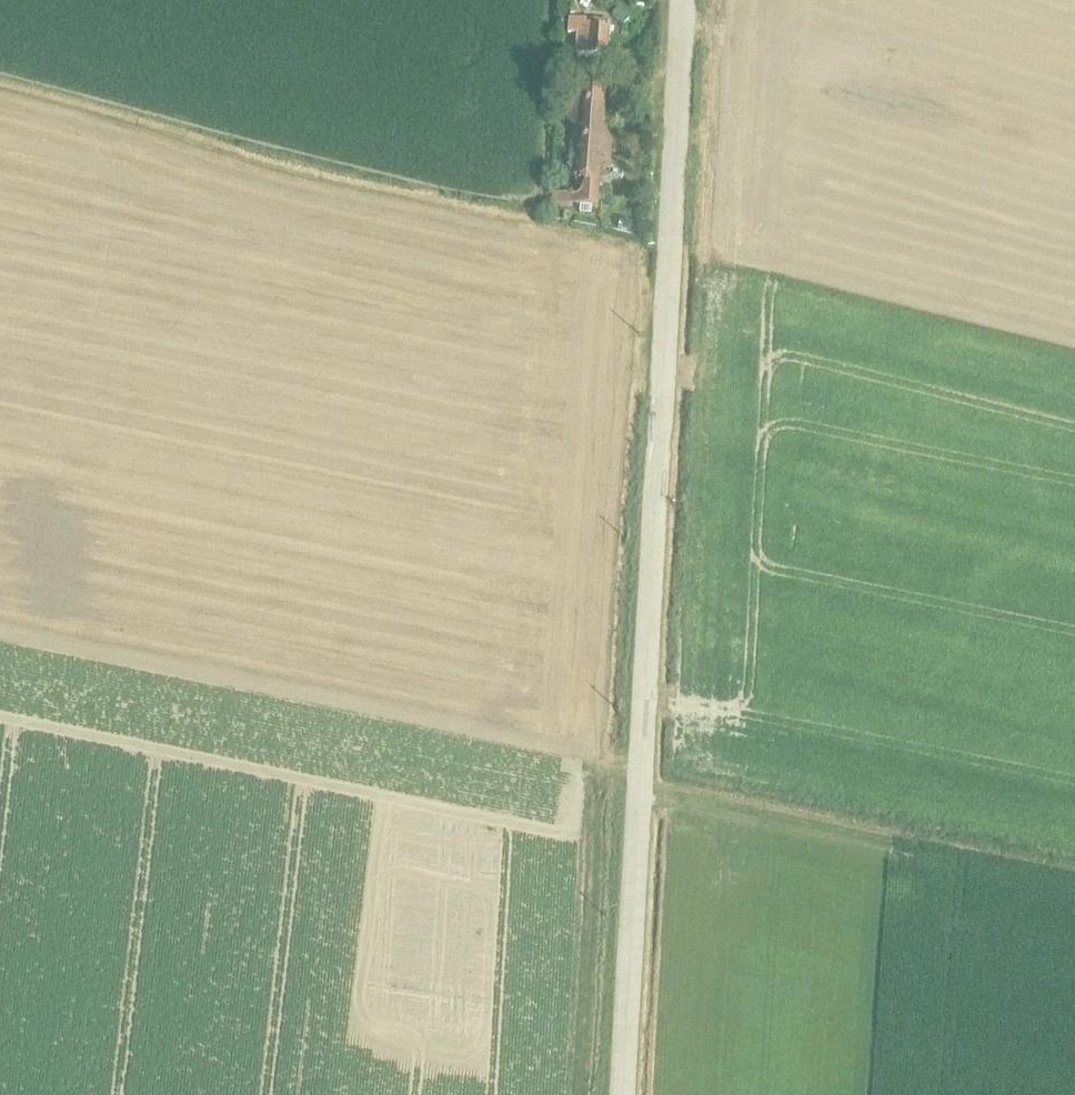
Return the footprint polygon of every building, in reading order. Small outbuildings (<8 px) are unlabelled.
[(570,20),(569,35),(577,35),(575,56),(606,59),(609,22),(587,20),(587,26),(585,26),(586,22),(570,20)] [(554,194),(553,205),(596,208),(599,174),(599,172),(599,171),(600,170),(601,169),(604,169),(605,169),(607,168),(608,166),(608,165),(609,161),(608,159),(607,154),(606,151),(605,149),(608,144),(608,143),(608,141),(608,139),(607,138),(606,137),(603,134),(602,133),(602,132),(605,85),(603,85),(605,61),(564,60),(563,83),(576,84),(574,104),(568,110),(567,121),(576,132),(572,179),(575,179),(577,189),(570,193),(570,197),(568,195),(554,194)]
